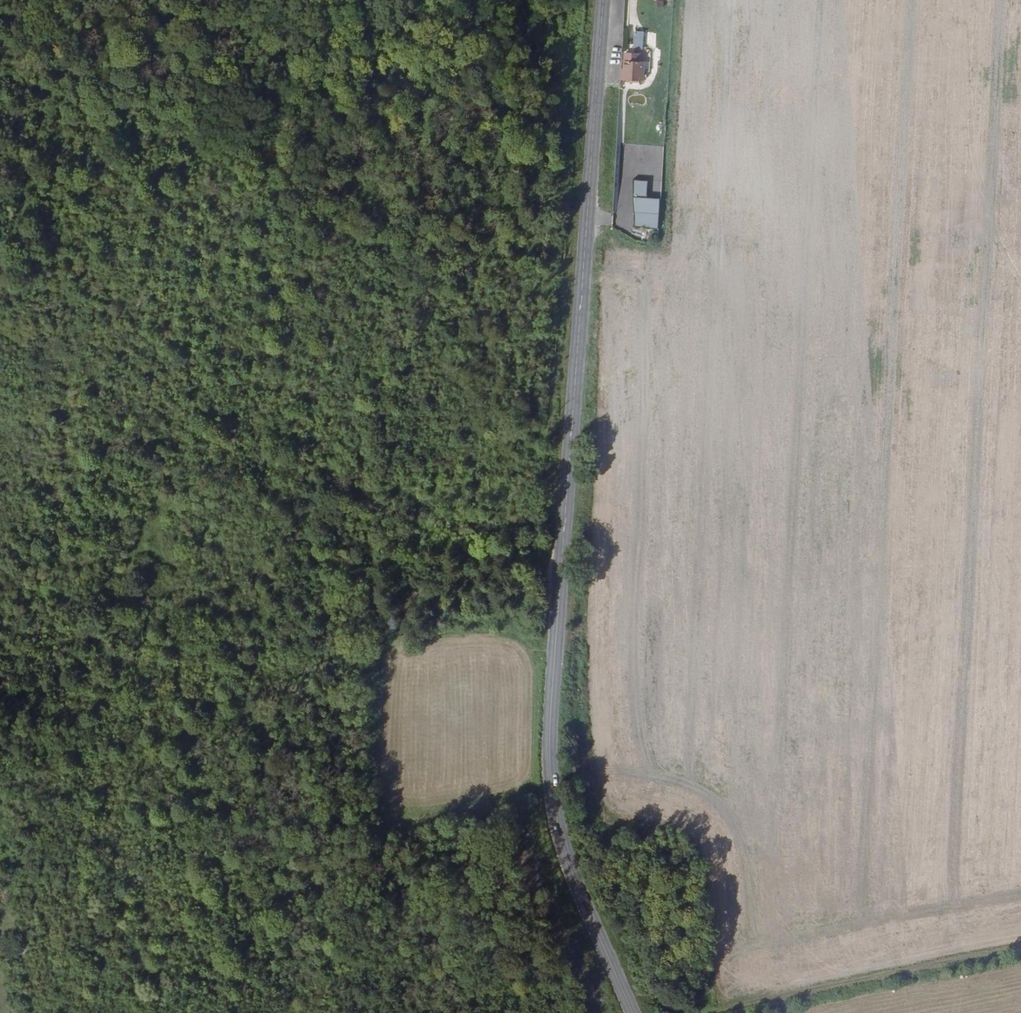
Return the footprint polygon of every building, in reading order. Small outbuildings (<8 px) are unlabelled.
[(643,47),(644,31),(634,31),(633,47),(643,47)] [(631,51),(630,66),(629,78),(648,80),(649,68),(649,58),(646,58),(646,52),(631,51)] [(656,52),(646,52),(646,58),(649,58),(649,68),(655,68),(656,52)] [(633,196),(647,197),(647,180),(633,179),(633,196)] [(649,191),(649,200),(637,199),(636,218),(659,218),(659,191),(649,191)]
